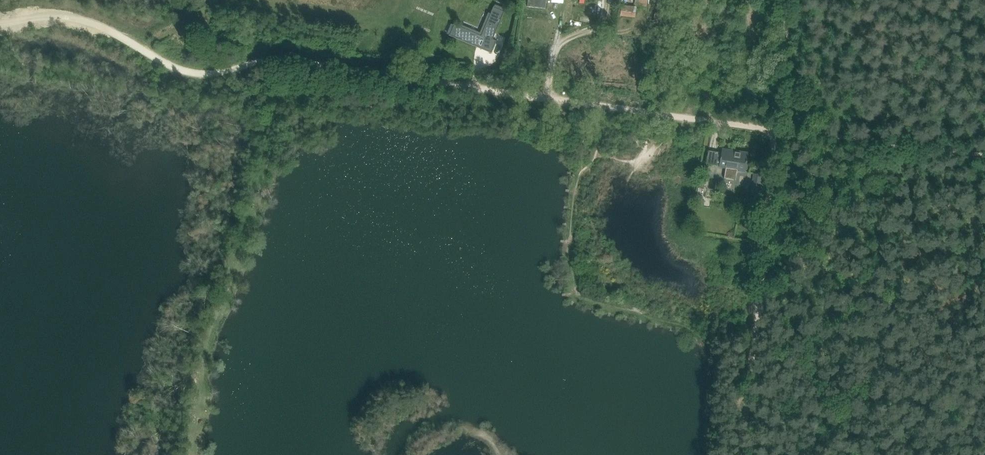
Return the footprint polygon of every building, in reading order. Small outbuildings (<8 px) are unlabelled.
[(637,7),(622,5),(620,16),(635,18),(637,7)] [(491,53),(496,41),(493,39),(504,11),(503,10),(503,11),(493,7),(493,6),(481,36),(453,25),(454,26),(450,36),(449,35),(449,36),(491,53)] [(719,172),(727,173),(736,175),(737,171),(745,172),(748,153),(722,149),(719,168),(720,168),(719,172)] [(753,173),(751,187),(761,188),(762,174),(753,173)]
